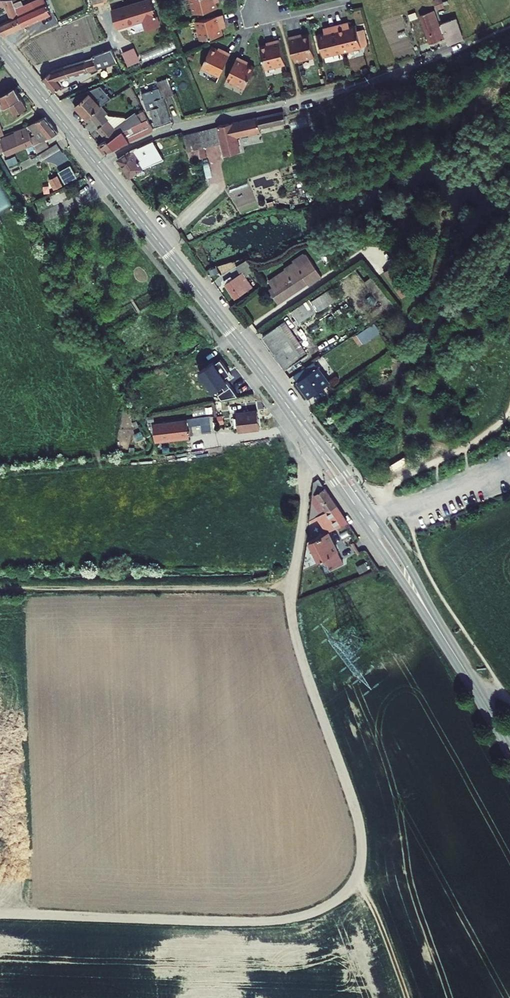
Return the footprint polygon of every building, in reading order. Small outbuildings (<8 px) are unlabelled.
[(0,25),(0,30),(4,35),(23,26),(19,17),(14,3),(13,0),(0,0),(0,6),(6,6),(11,20),(0,25)] [(23,26),(51,14),(45,1),(43,2),(41,0),(34,3),(33,2),(23,6),(21,0),(14,3),(19,17),(23,26)] [(110,10),(116,28),(142,20),(145,30),(159,25),(151,0),(142,0),(110,10)] [(188,18),(213,13),(210,4),(214,3),(213,0),(184,0),(188,18)] [(439,5),(428,8),(430,14),(441,10),(439,5)] [(428,14),(414,19),(425,47),(439,42),(428,14)] [(217,18),(191,24),(196,44),(218,38),(215,28),(219,26),(217,18)] [(450,19),(436,24),(445,47),(459,42),(450,19)] [(323,35),(312,38),(317,61),(357,51),(352,28),(339,32),(338,28),(323,32),(323,35)] [(300,37),(292,39),(298,63),(315,59),(309,36),(301,39),(300,37)] [(266,47),(256,49),(261,72),(280,68),(274,44),(266,46),(266,47)] [(53,92),(63,84),(60,79),(112,64),(111,62),(117,60),(111,49),(92,55),(92,56),(51,71),(42,79),(53,92)] [(216,55),(205,51),(196,72),(215,80),(225,58),(217,54),(216,55)] [(239,64),(232,61),(222,83),(240,92),(249,71),(238,66),(239,64)] [(75,105),(87,118),(90,116),(101,106),(108,100),(102,93),(118,85),(122,92),(132,85),(126,75),(88,91),(89,92),(85,97),(82,93),(70,98),(75,105)] [(150,109),(155,124),(171,119),(163,97),(173,94),(168,78),(157,82),(159,88),(140,94),(148,110),(150,109)] [(26,108),(15,87),(0,96),(0,108),(3,106),(4,107),(9,104),(14,114),(26,108)] [(109,115),(101,106),(90,116),(99,127),(97,128),(107,140),(108,141),(122,131),(148,119),(143,111),(137,114),(136,112),(126,119),(125,117),(109,115)] [(276,113),(176,138),(181,155),(198,150),(199,153),(218,148),(221,158),(231,156),(229,146),(240,142),(238,135),(279,124),(276,113)] [(28,125),(30,127),(35,134),(30,137),(33,143),(37,152),(49,146),(46,139),(58,132),(45,116),(28,125)] [(107,140),(98,145),(104,153),(153,130),(148,119),(122,131),(108,141),(107,140)] [(15,133),(1,139),(7,154),(33,143),(30,137),(27,129),(26,126),(14,131),(15,133)] [(124,158),(110,167),(129,187),(145,175),(130,155),(124,158)] [(71,165),(59,172),(66,183),(77,177),(71,165)] [(10,179),(8,172),(2,174),(5,181),(10,179)] [(51,181),(54,188),(62,185),(58,178),(51,181)] [(25,205),(13,183),(9,185),(20,208),(25,205)] [(162,212),(156,216),(162,222),(167,218),(162,212)] [(289,270),(271,283),(279,295),(307,274),(309,276),(321,266),(311,253),(306,253),(295,260),(297,262),(290,267),(289,270)] [(351,264),(344,269),(378,314),(384,309),(351,264)] [(380,266),(373,271),(388,292),(395,287),(380,266)] [(234,277),(222,286),(232,299),(244,289),(234,277)] [(372,277),(365,283),(390,314),(397,308),(372,277)] [(299,302),(281,315),(287,322),(305,310),(299,302)] [(353,310),(361,315),(366,306),(357,302),(353,310)] [(353,338),(359,347),(381,333),(374,323),(353,338)] [(271,328),(255,340),(267,357),(284,344),(271,328)] [(296,349),(280,361),(295,384),(313,371),(296,349)] [(224,375),(211,357),(190,374),(205,392),(212,387),(211,385),(224,375)] [(180,362),(170,371),(175,378),(186,369),(180,362)] [(234,385),(220,394),(233,412),(247,402),(234,385)] [(262,412),(239,413),(241,431),(263,431),(262,412)] [(212,415),(203,415),(203,429),(213,428),(212,415)] [(191,416),(156,418),(156,424),(191,429),(191,416)] [(347,525),(323,480),(312,485),(310,523),(327,514),(330,523),(324,526),(328,536),(347,525)] [(328,536),(307,546),(320,565),(324,562),(328,568),(341,564),(328,536)]
